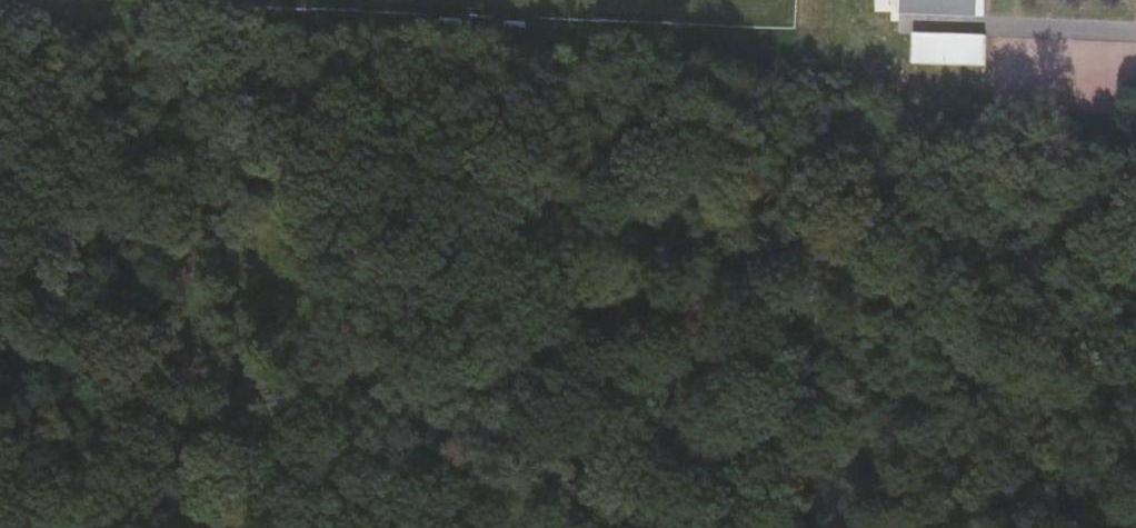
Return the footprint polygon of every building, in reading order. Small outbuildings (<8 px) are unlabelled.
[(902,12),(960,14),(961,0),(902,0),(902,12)] [(960,14),(987,14),(987,0),(961,0),(960,14)] [(916,33),(915,63),(987,66),(988,36),(916,33)]
